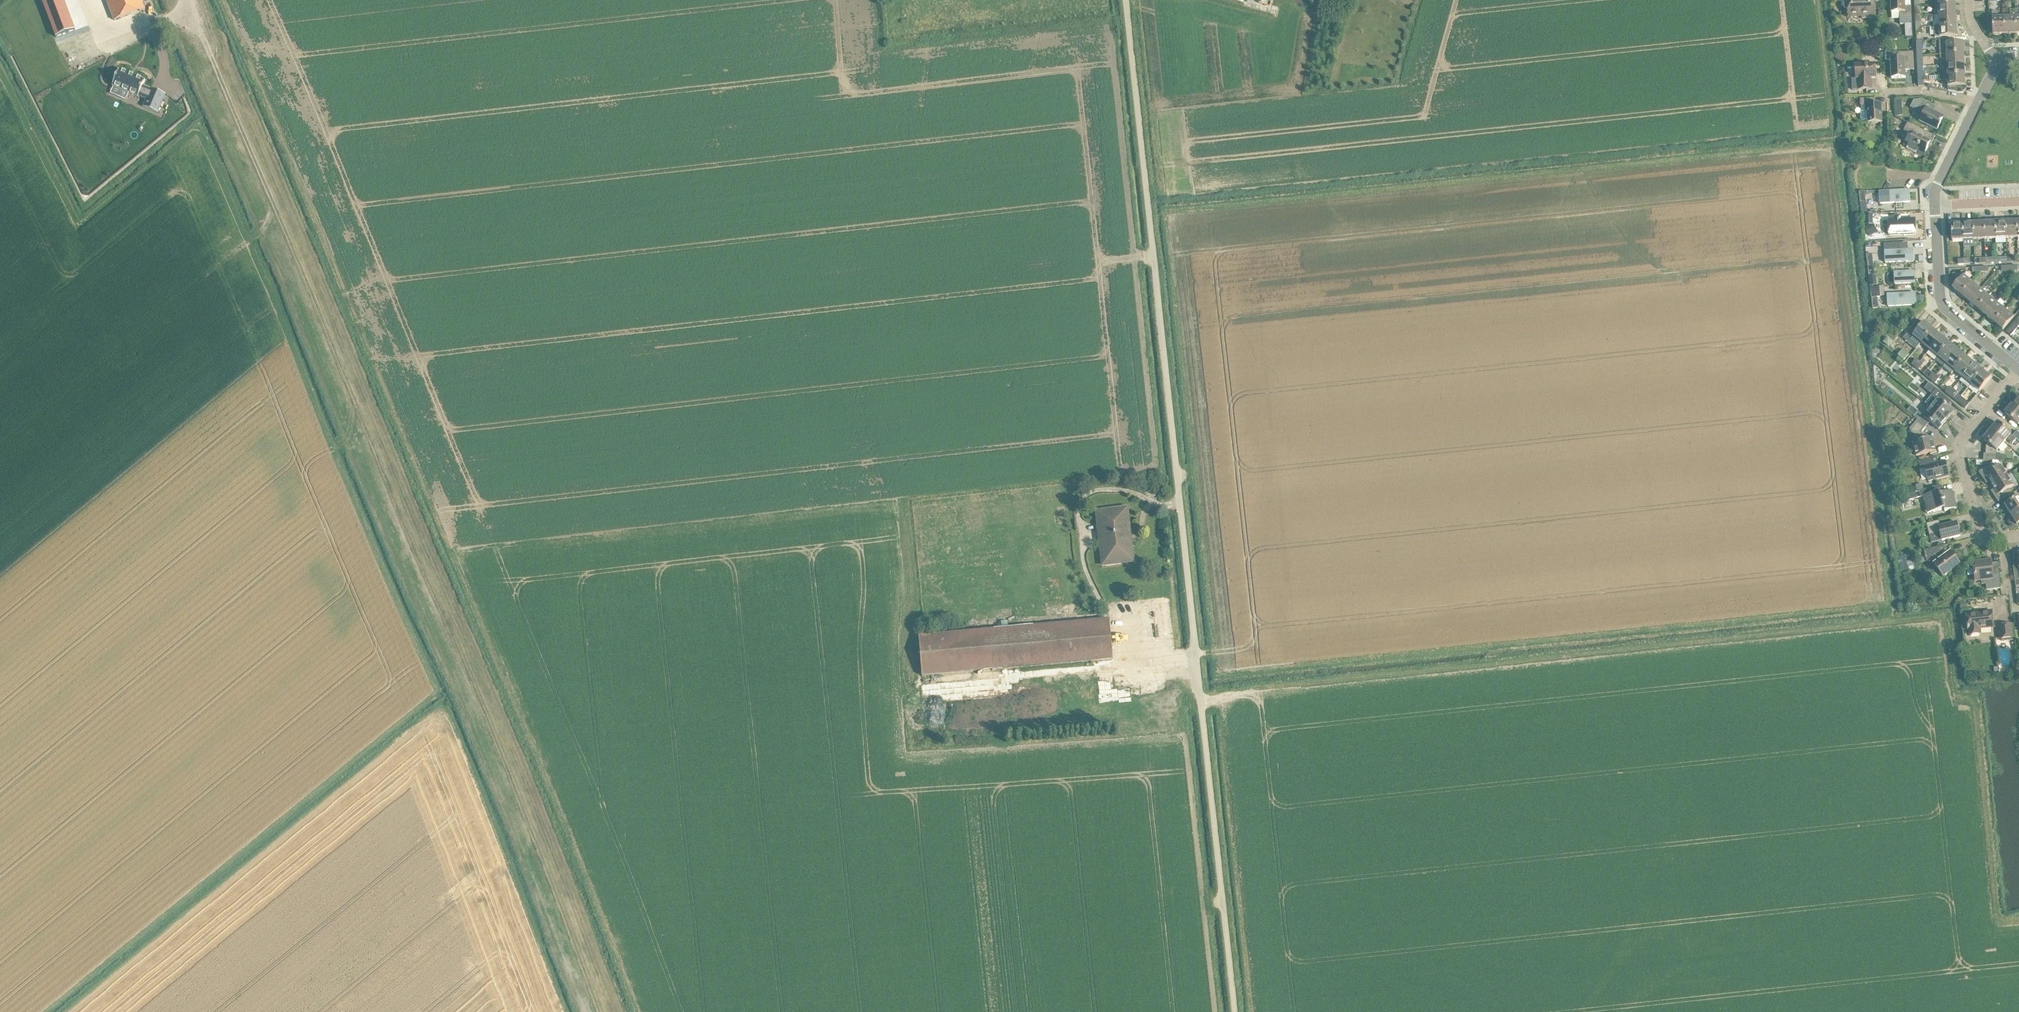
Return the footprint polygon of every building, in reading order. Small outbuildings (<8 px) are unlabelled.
[(56,37),(75,30),(64,0),(42,0),(56,37)] [(145,9),(142,0),(107,0),(114,21),(145,9)] [(1875,9),(1875,0),(1844,0),(1844,10),(1848,10),(1849,16),(1861,15),(1861,17),(1862,17),(1862,18),(1875,18),(1875,9)] [(1912,18),(1911,6),(1905,7),(1905,0),(1891,0),(1891,13),(1900,12),(1900,25),(1905,25),(1905,24),(1912,24),(1912,18)] [(1956,14),(1955,4),(1934,5),(1934,9),(1939,8),(1939,15),(1956,14)] [(2005,34),(2016,34),(2015,11),(2010,11),(2010,18),(2004,18),(2005,34)] [(1998,18),(1998,12),(1992,12),(1993,35),(2005,34),(2004,18),(1998,18)] [(1935,26),(1956,25),(1956,14),(1939,15),(1933,16),(1933,26),(1935,26)] [(1935,38),(1940,38),(1957,37),(1956,25),(1935,26),(1935,38)] [(1940,55),(1964,54),(1963,43),(1946,43),(1946,50),(1940,50),(1940,55)] [(1892,78),(1906,78),(1905,71),(1914,70),(1913,52),(1898,53),(1898,59),(1891,59),(1892,78)] [(1964,64),(1964,54),(1940,55),(1940,59),(1947,58),(1947,65),(1964,64)] [(1872,89),(1871,78),(1876,78),(1876,64),(1856,65),(1856,79),(1858,79),(1859,90),(1872,89)] [(1943,76),(1965,75),(1964,64),(1947,65),(1947,72),(1943,72),(1943,76)] [(1923,71),(1923,66),(1917,67),(1918,72),(1918,78),(1923,77),(1926,77),(1925,71),(1923,71)] [(119,70),(113,86),(114,86),(130,93),(138,97),(139,96),(147,99),(143,107),(158,113),(165,95),(151,89),(150,90),(142,87),(145,81),(119,70)] [(1965,75),(1943,76),(1944,80),(1947,79),(1948,91),(1964,94),(1963,86),(1965,86),(1965,75)] [(1875,104),(1875,98),(1865,99),(1860,99),(1860,106),(1862,105),(1862,112),(1861,113),(1861,120),(1862,121),(1868,121),(1868,123),(1872,123),(1882,122),(1881,104),(1875,104)] [(1937,130),(1944,117),(1931,111),(1934,105),(1922,100),(1914,100),(1910,108),(1923,114),(1920,121),(1937,130)] [(1935,138),(1935,137),(1908,123),(1904,131),(1914,135),(1907,149),(1916,153),(1916,151),(1924,155),(1933,137),(1935,138)] [(1877,186),(1866,188),(1868,199),(1878,197),(1877,186)] [(1890,192),(1890,206),(1914,205),(1913,191),(1890,192)] [(1919,222),(1889,222),(1888,240),(1919,239),(1919,222)] [(2006,238),(2005,222),(1995,223),(1995,239),(1996,239),(1996,245),(2007,244),(2006,238)] [(2006,238),(2017,238),(2016,222),(2005,222),(2006,238)] [(1870,237),(1878,232),(1872,223),(1864,228),(1870,237)] [(1974,240),(1985,239),(1984,223),(1973,224),(1974,240)] [(1985,239),(1995,239),(1995,223),(1984,223),(1985,239)] [(1952,241),(1962,240),(1963,240),(1962,224),(1951,224),(1952,241)] [(1963,240),(1974,240),(1973,224),(1962,224),(1963,240)] [(1885,252),(1885,265),(1916,266),(1916,253),(1885,252)] [(1895,274),(1895,287),(1917,286),(1916,273),(1895,274)] [(1961,295),(1972,281),(1963,274),(1952,288),(1961,295)] [(1969,302),(1980,288),(1972,281),(1961,295),(1969,302)] [(1886,293),(1887,283),(1877,283),(1876,293),(1886,293)] [(1978,309),(1989,295),(1980,288),(1969,302),(1978,309)] [(1986,316),(1997,302),(1989,295),(1978,309),(1986,316)] [(1888,297),(1888,311),(1918,311),(1919,297),(1888,297)] [(1994,323),(2006,309),(1997,302),(1986,316),(1994,323)] [(2003,330),(2014,317),(2006,310),(2006,309),(1994,323),(2003,330)] [(1923,324),(1918,320),(1903,338),(1908,342),(1913,336),(1921,343),(1933,329),(1924,322),(1923,324)] [(2011,335),(2018,326),(2014,322),(2013,325),(2006,332),(2011,336),(2011,335)] [(1930,350),(1941,336),(1933,329),(1921,343),(1930,350)] [(1938,357),(1949,343),(1941,336),(1930,350),(1938,357)] [(1892,341),(1888,337),(1884,342),(1888,346),(1892,341)] [(1946,364),(1958,350),(1949,343),(1938,357),(1946,364)] [(1898,355),(1904,361),(1909,354),(1903,349),(1898,355)] [(1952,374),(1955,371),(1954,371),(1966,357),(1958,350),(1946,364),(1947,364),(1944,367),(1952,374)] [(1922,354),(1919,361),(1930,366),(1936,355),(1929,352),(1927,357),(1922,354)] [(1963,377),(1974,364),(1966,357),(1954,371),(1955,371),(1963,377)] [(1971,384),(1982,371),(1974,364),(1963,377),(1971,384)] [(1939,367),(1936,372),(1944,377),(1947,371),(1939,367)] [(1980,391),(1991,378),(1982,371),(1971,384),(1980,391)] [(1929,383),(1923,390),(1931,396),(1925,403),(1931,408),(1946,421),(1954,412),(1948,407),(1945,405),(1949,400),(1936,389),(1932,386),(1929,383)] [(1965,409),(1969,404),(1961,397),(1957,401),(1965,409)] [(1920,410),(1924,405),(1916,400),(1913,405),(1920,410)] [(2012,405),(2005,414),(2018,425),(2018,411),(2012,405)] [(1939,430),(1946,421),(1931,408),(1924,416),(1918,412),(1914,417),(1917,420),(1926,427),(1930,423),(1939,430)] [(1924,440),(1922,432),(1926,427),(1917,420),(1910,430),(1913,442),(1916,456),(1936,451),(1932,438),(1924,440)] [(2011,434),(1997,422),(1990,431),(2004,443),(2007,439),(2012,444),(2016,439),(2018,441),(2018,433),(2017,431),(2013,436),(2011,434)] [(1997,451),(2004,443),(1990,431),(1983,440),(1997,451)] [(1934,464),(1932,458),(1919,461),(1921,468),(1925,467),(1929,481),(1949,476),(1945,461),(1934,464)] [(1996,468),(1993,463),(1989,466),(1979,472),(1986,483),(1990,481),(1992,485),(2007,475),(2001,465),(1996,468)] [(2014,485),(2007,475),(1992,485),(1995,489),(1991,491),(1993,494),(1994,493),(1996,496),(1995,497),(2005,491),(2008,496),(2012,493),(2009,488),(2014,485)] [(1941,494),(1939,486),(1924,490),(1919,491),(1921,497),(1923,497),(1927,514),(1944,509),(1945,512),(1957,508),(1953,491),(1941,494)] [(2018,510),(2018,497),(2005,506),(2011,515),(2018,510)] [(1129,544),(1128,537),(1129,537),(1126,508),(1097,512),(1103,565),(1132,561),(1130,543),(1129,544)] [(2011,515),(2017,524),(2018,523),(2018,510),(2011,515)] [(1942,541),(1960,536),(1957,523),(1940,527),(1939,521),(1926,524),(1929,536),(1931,544),(1942,541)] [(1947,555),(1945,553),(1943,546),(1924,551),(1927,562),(1932,561),(1943,577),(1960,565),(1951,553),(1947,555)] [(1992,572),(1991,560),(1975,562),(1976,569),(1974,569),(1976,581),(1985,580),(1987,590),(2001,589),(2001,584),(1999,571),(1992,572)] [(1981,634),(1980,629),(1994,627),(1992,611),(1981,612),(1981,613),(1966,615),(1968,630),(1969,630),(1970,635),(1981,634)] [(922,675),(1102,660),(1112,659),(1108,619),(918,635),(922,675)] [(2000,639),(2013,638),(2011,624),(1999,626),(2000,639)] [(1195,666),(1178,673),(1180,678),(1198,671),(1195,666)] [(1010,679),(1000,689),(1006,694),(1015,684),(1010,679)]
